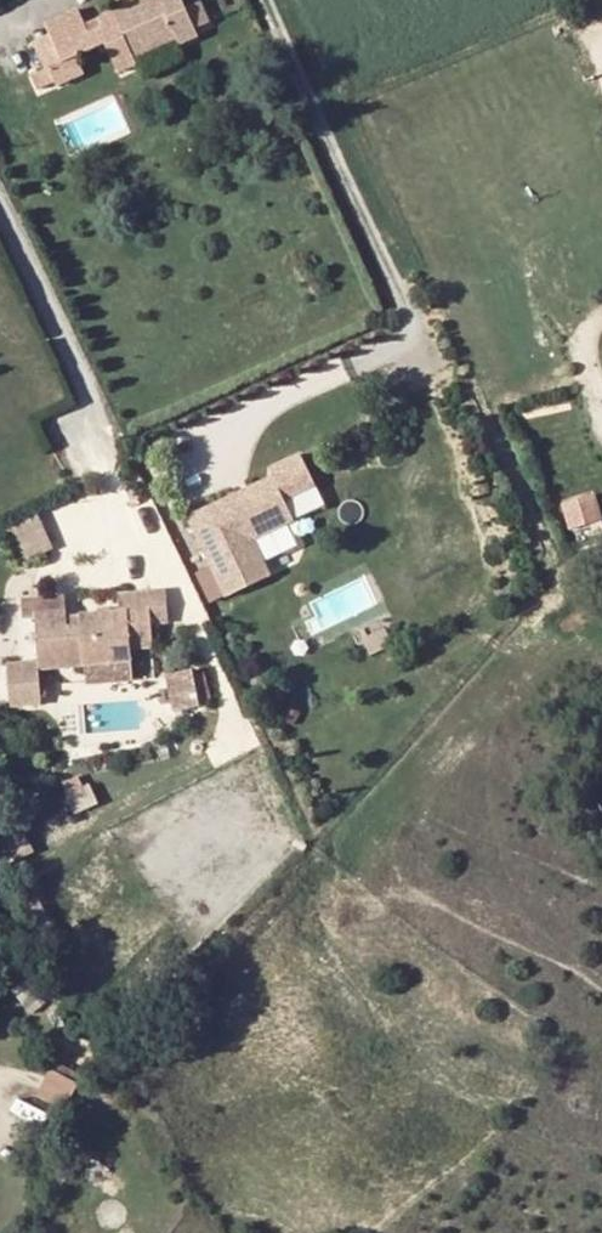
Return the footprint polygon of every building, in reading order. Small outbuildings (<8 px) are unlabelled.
[(137,56),(174,36),(179,45),(201,33),(184,0),(136,0),(97,19),(103,29),(89,36),(83,26),(73,7),(42,23),(49,37),(63,63),(77,56),(109,39),(125,70),(140,62),(137,56)] [(97,19),(83,26),(89,36),(103,29),(97,19)] [(33,45),(47,71),(63,63),(49,37),(33,45)] [(77,56),(63,63),(47,71),(55,87),(85,72),(77,56)] [(292,493),(320,481),(307,451),(275,465),(279,472),(193,510),(228,591),(273,571),(257,535),(302,515),(292,493)] [(601,518),(601,499),(599,491),(565,501),(573,527),(601,518)] [(149,589),(154,626),(169,624),(165,588),(149,589)] [(128,664),(128,648),(126,629),(154,626),(149,589),(119,592),(121,610),(81,614),(82,625),(66,626),(65,615),(65,608),(36,610),(40,671),(128,664)] [(66,626),(82,625),(81,614),(65,615),(66,626)] [(154,626),(126,629),(128,648),(155,646),(154,626)] [(214,701),(207,665),(168,672),(174,708),(214,701)] [(57,1079),(55,1064),(32,1054),(20,1084),(50,1096),(57,1079)]
